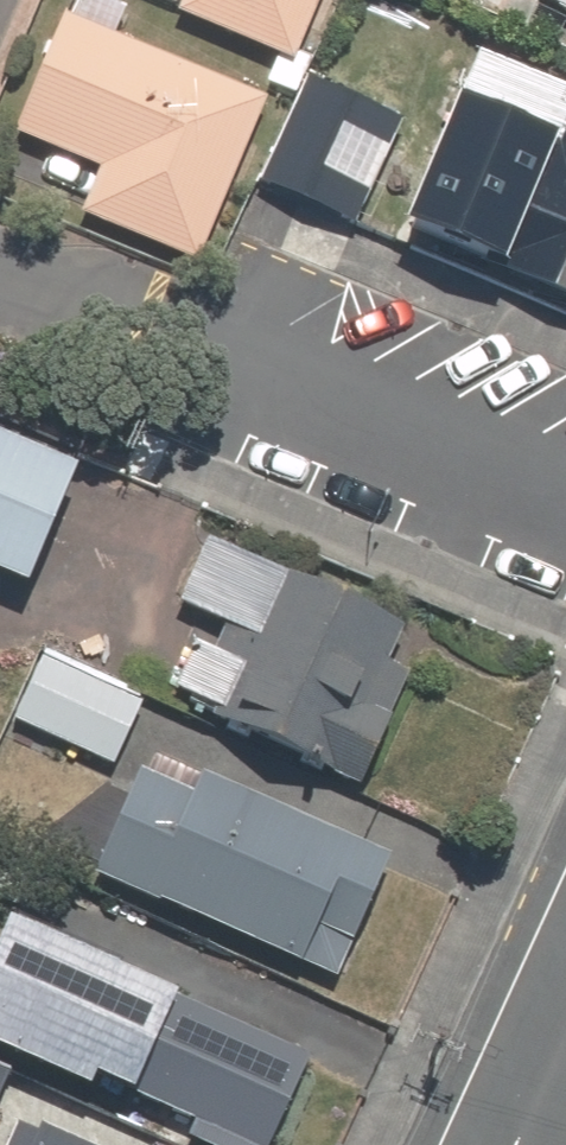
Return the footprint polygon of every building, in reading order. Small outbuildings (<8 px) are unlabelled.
[(182,14),(296,64),(324,0),(188,0),(182,14)] [(541,0),(565,11),(565,0),(541,0)] [(273,102),(68,17),(18,137),(104,172),(84,218),(202,267),(273,102)] [(482,60),(448,143),(460,149),(423,232),(491,260),(488,268),(565,301),(565,97),(482,60)] [(351,106),(304,85),(260,184),(344,221),(358,189),(322,173),(351,106)] [(39,592),(88,473),(0,436),(0,576),(39,592)] [(409,629),(214,544),(183,606),(231,628),(219,654),(201,646),(179,693),(220,713),(216,720),(226,724),(224,728),(252,741),(254,736),(304,761),(303,763),(323,772),(325,769),(366,788),(397,721),(394,719),(415,675),(392,667),(409,629)] [(119,769),(148,704),(46,658),(17,724),(119,769)] [(153,774),(145,770),(98,877),(342,985),(398,858),(208,774),(206,779),(160,758),(153,774)] [(20,918),(0,962),(0,1050),(98,1094),(106,1082),(198,1126),(192,1141),(201,1144),(277,1144),(318,1059),(122,970),(125,965),(20,918)] [(14,1076),(0,1070),(0,1106),(14,1076)] [(47,1125),(43,1134),(22,1124),(12,1144),(91,1144),(47,1125)]
